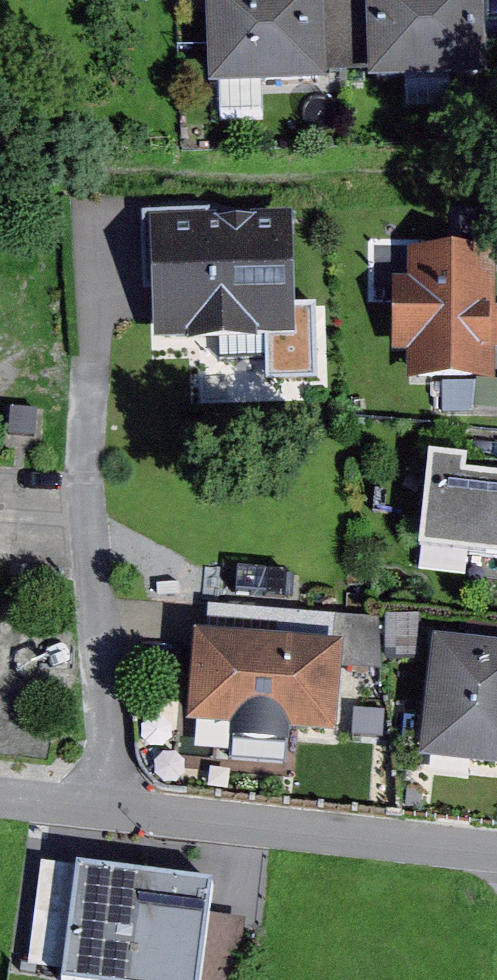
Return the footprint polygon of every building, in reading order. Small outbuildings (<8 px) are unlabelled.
[(226,83),(342,79),(342,68),(386,67),(386,77),(496,74),(496,0),(223,0),(226,83)] [(309,215),(165,215),(165,339),(309,338),(309,215)] [(422,276),(406,276),(404,351),(423,351),(422,380),(489,382),(488,410),(496,410),(496,246),(422,244),(422,276)] [(446,453),(435,547),(496,554),(496,459),(446,453)] [(224,604),(222,632),(211,631),(204,723),(247,727),(246,738),(304,742),(305,730),(352,734),(357,667),(394,670),(390,617),(224,604)] [(432,613),(399,613),(399,657),(432,657),(432,613)] [(450,637),(437,758),(496,764),(496,642),(450,637)] [(60,973),(77,863),(46,858),(29,968),(60,973)] [(87,868),(75,979),(213,979),(227,885),(87,868)]
